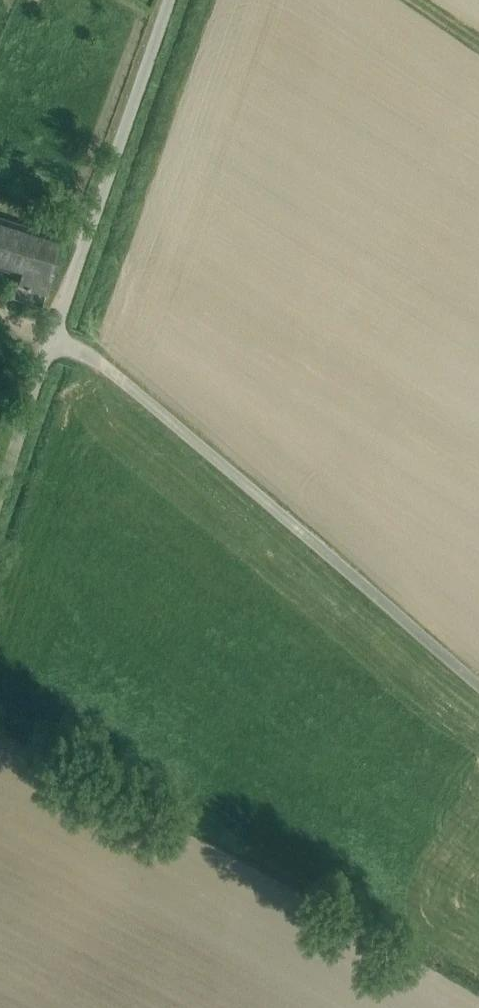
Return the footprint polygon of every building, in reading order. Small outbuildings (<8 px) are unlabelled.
[(0,217),(0,267),(20,273),(34,227),(0,217)] [(62,236),(34,227),(20,273),(12,296),(41,305),(62,236)]
